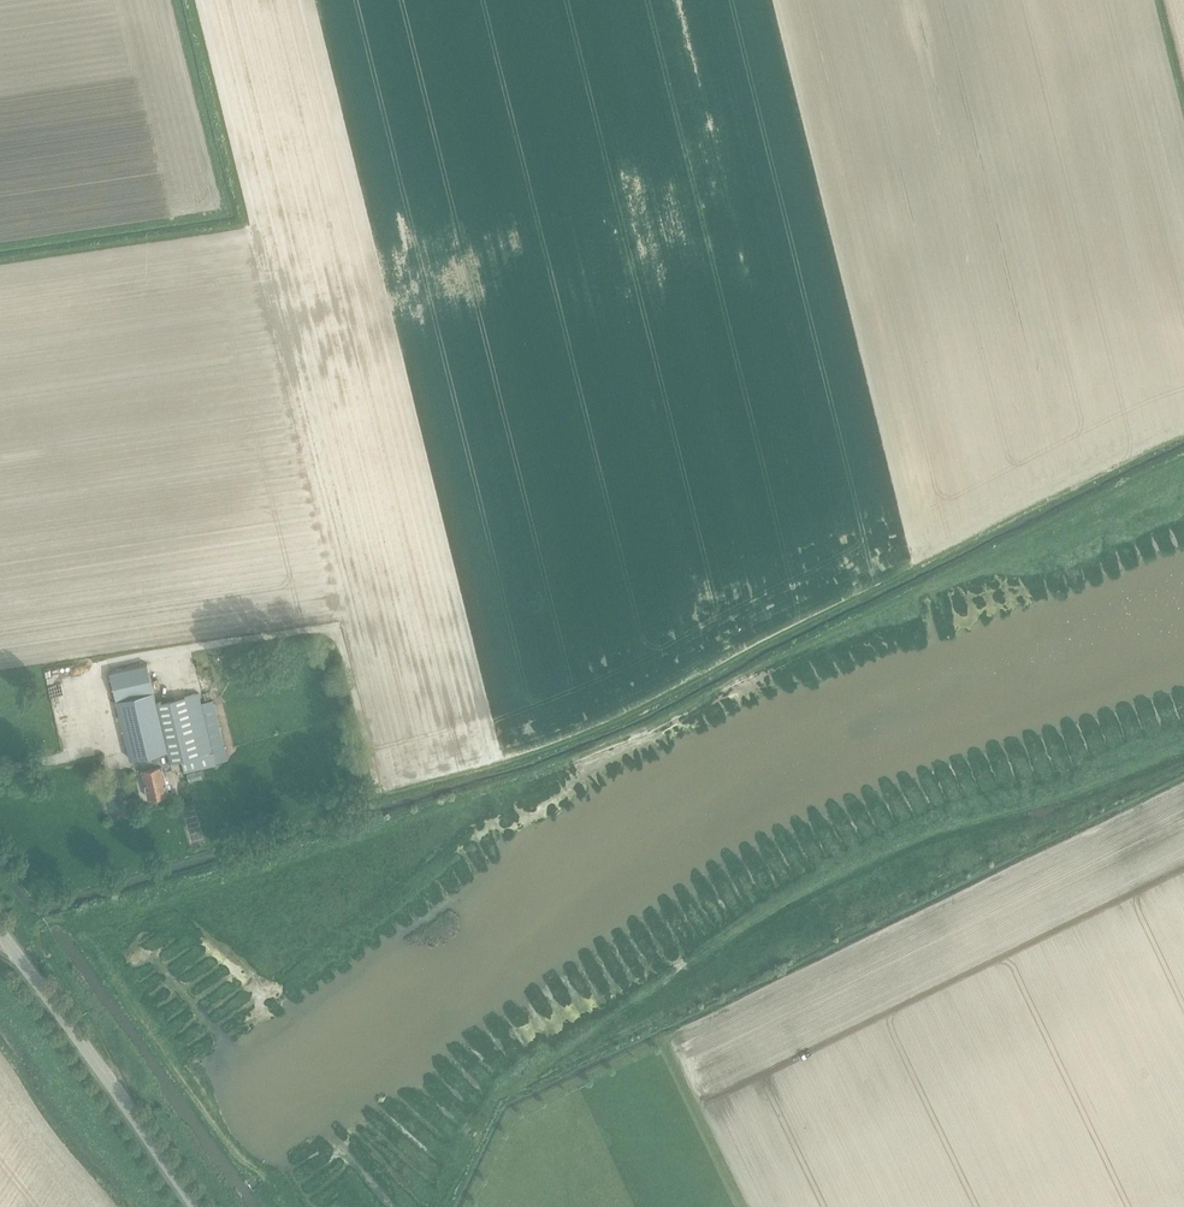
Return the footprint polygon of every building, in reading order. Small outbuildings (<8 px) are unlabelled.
[(185,771),(201,767),(216,763),(213,751),(224,748),(213,706),(202,709),(198,693),(156,703),(147,664),(110,672),(130,759),(140,757),(143,769),(142,770),(148,797),(168,793),(163,770),(171,768),(170,762),(182,759),(185,771)] [(102,713),(109,711),(105,698),(98,700),(102,713)]
